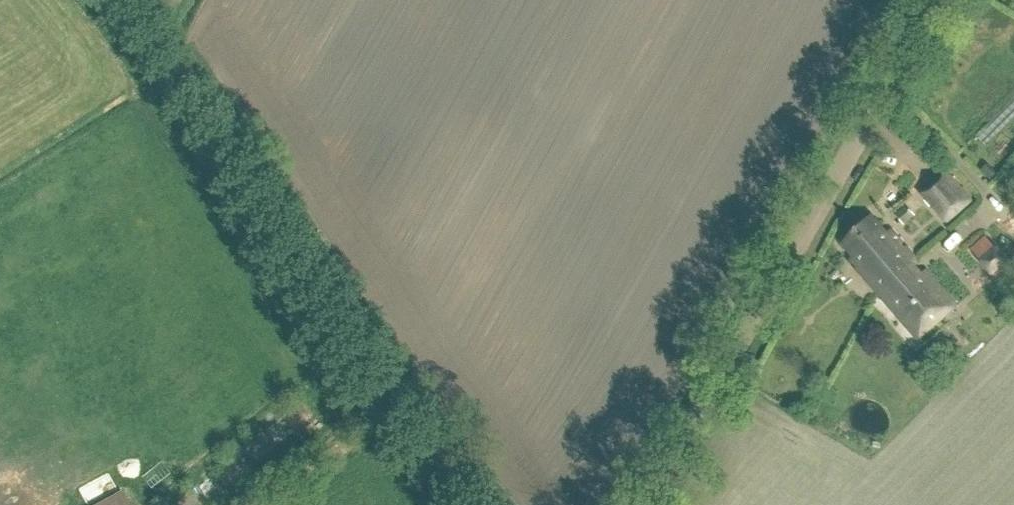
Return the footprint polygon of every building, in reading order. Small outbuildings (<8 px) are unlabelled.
[(948,172),(922,195),(945,220),(946,219),(948,222),(972,200),(965,192),(967,190),(955,176),(953,178),(948,172)] [(903,226),(915,215),(905,205),(894,215),(903,226)] [(850,261),(880,295),(909,267),(917,261),(891,230),(888,234),(872,216),(842,244),(853,257),(850,261)] [(992,275),(993,274),(1004,287),(1013,279),(1013,270),(1009,264),(1010,263),(996,246),(995,247),(986,237),(972,250),(981,260),(980,261),(992,275)] [(918,340),(957,307),(926,271),(918,277),(909,267),(880,295),(918,340)] [(121,493),(99,504),(128,504),(121,493)]
